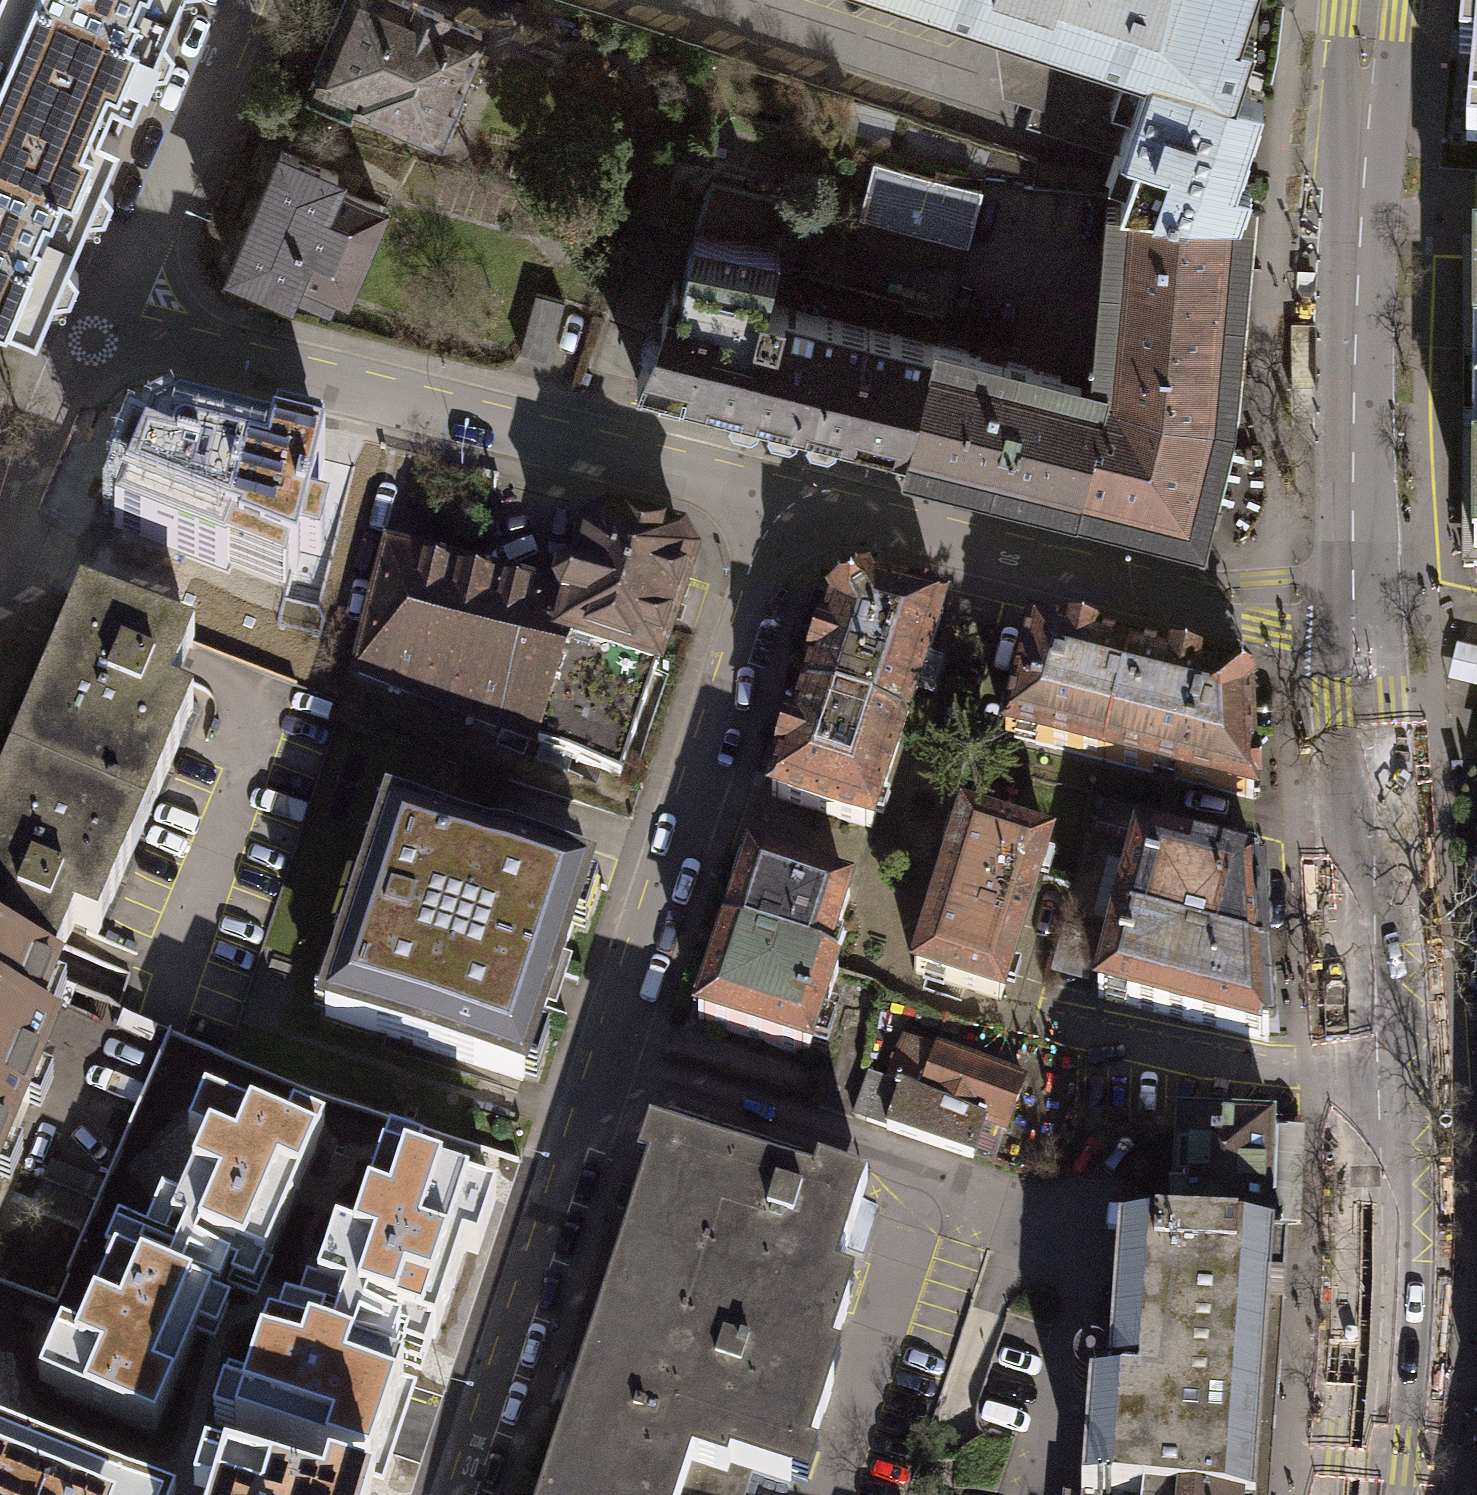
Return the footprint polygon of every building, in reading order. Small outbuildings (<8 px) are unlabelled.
[(104,108),(111,92),(131,100),(148,61),(165,59),(173,40),(162,28),(174,0),(0,0),(0,64),(104,108)] [(307,92),(351,111),(356,100),(439,136),(483,32),(443,15),(445,10),(422,0),(412,0),(412,2),(408,0),(346,0),(307,92)] [(1055,32),(1126,55),(1128,49),(1222,79),(1236,84),(1236,83),(1254,28),(1241,24),(1249,0),(959,0),(1055,32)] [(1463,21),(1458,68),(1474,69),(1466,155),(1476,156),(1476,23),(1463,21)] [(1127,177),(1120,197),(1240,208),(1250,178),(1237,174),(1264,92),(1236,83),(1236,84),(1222,79),(1128,49),(1126,55),(1055,32),(1026,120),(1134,156),(1127,177)] [(104,108),(0,64),(0,312),(35,327),(52,287),(69,285),(77,268),(66,254),(86,206),(104,204),(112,186),(101,172),(117,134),(97,125),(104,108)] [(282,149),(232,267),(289,291),(299,269),(345,289),(381,205),(334,185),(339,173),(282,149)] [(982,191),(875,162),(860,216),(968,245),(982,191)] [(712,178),(695,225),(780,247),(792,198),(712,178)] [(1106,351),(1226,362),(1240,208),(1120,197),(1106,351)] [(905,448),(932,343),(766,302),(780,247),(695,225),(682,280),(675,279),(638,380),(769,413),(767,420),(772,428),(788,433),(796,428),(798,421),(905,448)] [(565,300),(537,292),(520,352),(548,359),(565,300)] [(1061,376),(932,343),(905,448),(1034,481),(1056,486),(1077,492),(1101,397),(1080,392),(1078,391),(1081,382),(1061,376)] [(1222,409),(1226,362),(1106,351),(1101,397),(1077,492),(1193,521),(1199,501),(1220,506),(1235,448),(1214,442),(1222,409)] [(274,444),(179,420),(153,433),(114,525),(225,568),(234,547),(297,571),(301,556),(319,560),(329,522),(309,518),(326,457),(319,454),(323,440),(277,429),(274,444)] [(390,550),(358,673),(619,777),(688,570),(688,564),(687,559),(684,552),(679,547),(671,543),(588,522),(583,526),(576,551),(579,557),(584,559),(579,579),(570,577),(558,583),(556,592),(390,550)] [(803,700),(903,733),(943,612),(866,592),(832,610),(803,700)] [(80,603),(11,767),(145,824),(193,713),(169,703),(193,647),(80,603)] [(1005,735),(1115,763),(1141,661),(1031,633),(1005,735)] [(1141,661),(1115,763),(1253,799),(1252,789),(1254,789),(1249,713),(1229,684),(1141,661)] [(903,733),(803,700),(771,797),(871,830),(903,733)] [(11,767),(0,793),(0,961),(51,983),(74,928),(97,938),(145,824),(11,767)] [(1049,845),(963,817),(913,972),(1000,1000),(1049,845)] [(588,883),(390,818),(324,1015),(523,1080),(588,883)] [(1116,926),(1264,965),(1258,874),(1138,842),(1116,926)] [(726,935),(826,968),(850,895),(750,862),(726,935)] [(1268,1041),(1264,965),(1116,926),(1097,997),(1268,1041)] [(838,972),(826,968),(726,935),(698,1021),(810,1057),(838,972)] [(51,983),(0,961),(0,1159),(50,1041),(32,1033),(53,983),(51,983)] [(887,1081),(901,1088),(985,1122),(1006,1131),(1024,1084),(939,1051),(938,1053),(904,1039),(887,1081)] [(985,1122),(901,1088),(886,1129),(973,1159),(985,1122)] [(285,1134),(204,1100),(189,1137),(207,1145),(171,1228),(265,1267),(324,1128),(293,1115),(285,1134)] [(1275,1130),(1176,1127),(1172,1242),(1273,1246),(1273,1244),(1283,1232),(1273,1217),(1271,1217),(1275,1130)] [(542,1494),(747,1494),(753,1476),(789,1487),(800,1455),(809,1459),(832,1390),(822,1387),(847,1311),(829,1305),(866,1194),(817,1178),(813,1193),(667,1145),(656,1178),(647,1175),(542,1494)] [(422,1160),(389,1149),(355,1251),(337,1245),(318,1300),(436,1339),(464,1254),(477,1259),(495,1204),(416,1178),(422,1160)] [(1261,1436),(1271,1302),(1284,1303),(1288,1259),(1274,1258),(1275,1246),(1273,1246),(1172,1242),(1172,1244),(1118,1242),(1107,1397),(1088,1395),(1083,1464),(1082,1482),(1081,1494),(1257,1494),(1261,1436)] [(61,1332),(39,1383),(154,1432),(211,1299),(114,1257),(79,1340),(61,1332)] [(234,1435),(370,1480),(403,1381),(268,1335),(234,1435)] [(46,1464),(0,1446),(0,1494),(34,1494),(46,1464)] [(46,1464),(34,1494),(125,1494),(46,1464)] [(205,1483),(201,1494),(245,1494),(205,1483)]
